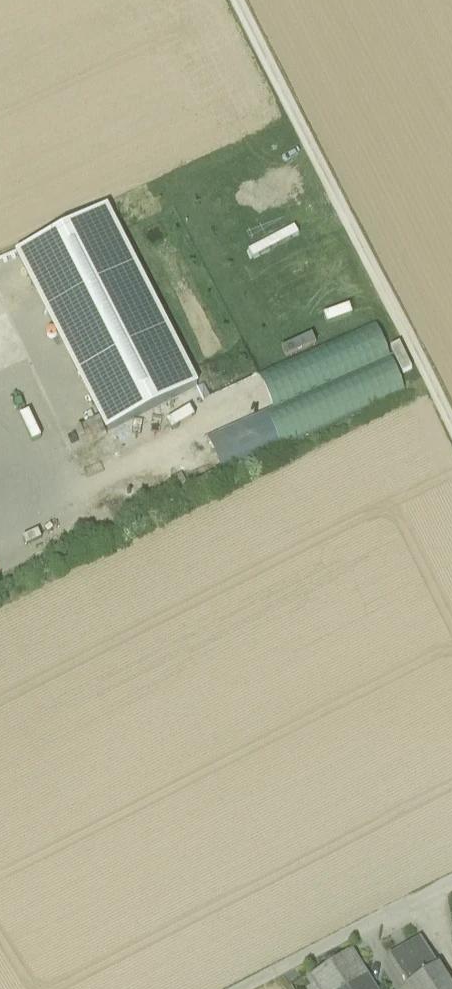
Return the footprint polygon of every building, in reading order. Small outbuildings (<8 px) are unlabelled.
[(106,210),(17,255),(107,434),(197,389),(106,210)] [(272,411),(207,440),(223,475),(405,394),(374,324),(257,376),(272,411)] [(89,445),(90,457),(117,454),(115,442),(89,445)] [(421,939),(389,957),(409,988),(451,988),(421,939)] [(366,978),(352,957),(343,962),(342,961),(331,968),(330,967),(312,979),(319,988),(349,988),(366,978)] [(366,978),(349,988),(373,988),(366,978)]
